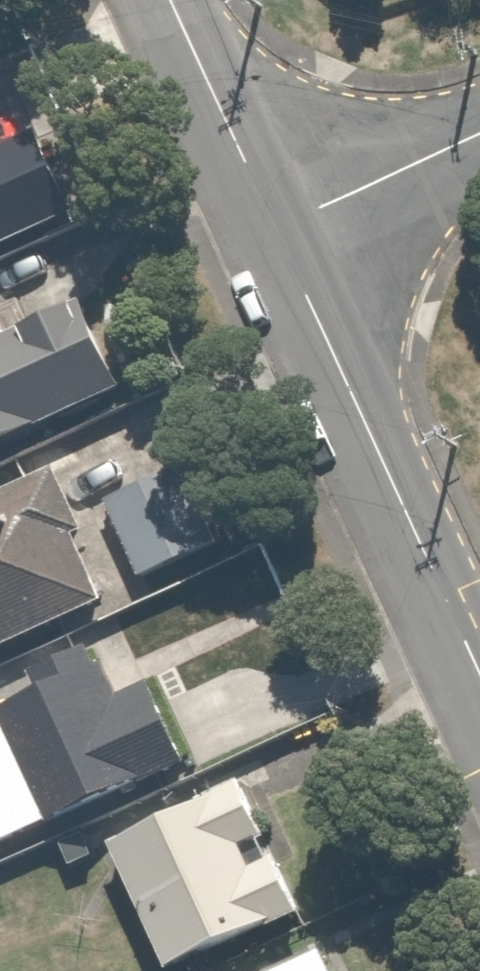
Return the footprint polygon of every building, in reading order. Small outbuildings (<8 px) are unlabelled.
[(36,151),(0,167),(0,248),(66,218),(36,151)] [(123,386),(82,298),(6,333),(0,321),(0,442),(123,386)] [(179,465),(106,500),(142,576),(216,541),(179,465)] [(0,493),(0,643),(103,597),(75,535),(84,531),(55,468),(0,493)] [(186,758),(149,680),(121,693),(105,659),(97,663),(90,647),(33,673),(41,691),(0,710),(0,844),(186,758)] [(108,843),(168,970),(169,970),(299,911),(238,782),(108,843)] [(278,970),(332,970),(322,951),(278,970)]
